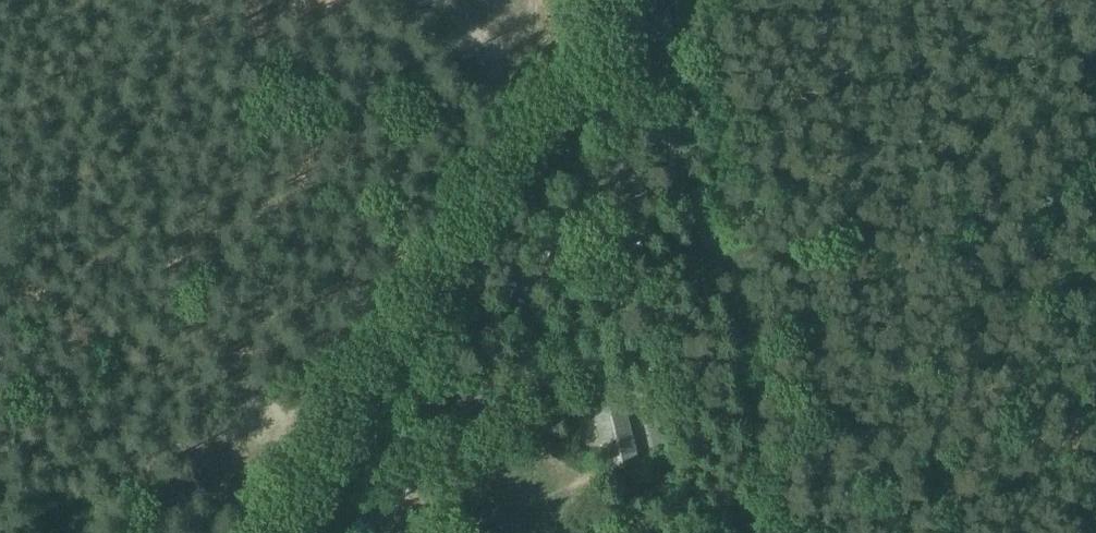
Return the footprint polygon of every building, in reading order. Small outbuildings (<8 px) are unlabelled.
[(637,406),(649,456),(674,450),(662,400),(637,406)] [(619,410),(589,418),(603,476),(634,468),(633,464),(619,410)]
